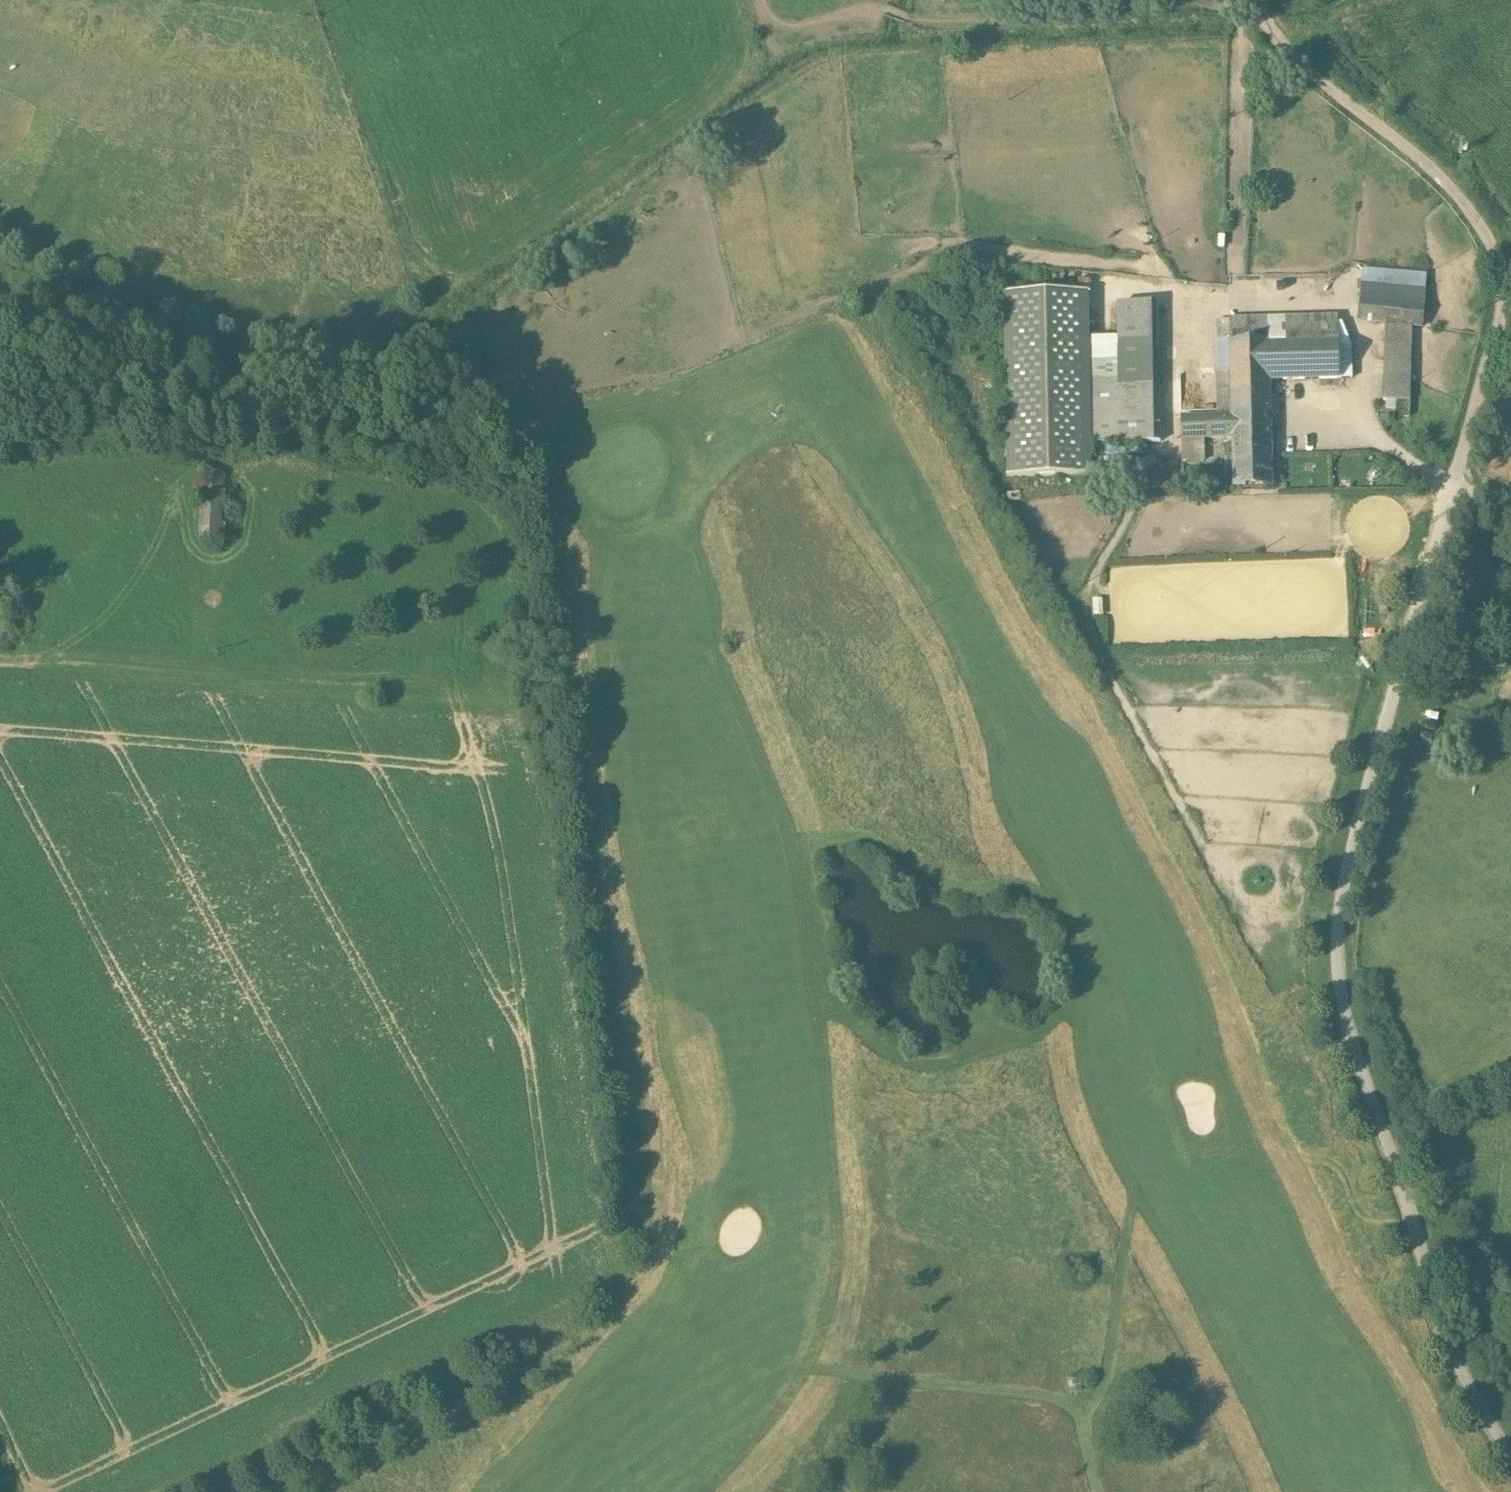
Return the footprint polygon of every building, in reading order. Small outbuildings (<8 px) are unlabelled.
[(1423,288),(1359,281),(1357,292),(1422,299),(1423,288)] [(1085,291),(1001,293),(1005,477),(1089,475),(1088,443),(1087,383),(1085,291)] [(1422,299),(1357,292),(1355,317),(1382,320),(1407,323),(1419,324),(1422,299)] [(1155,302),(1116,303),(1117,382),(1119,442),(1158,442),(1155,302)] [(1334,314),(1228,316),(1229,364),(1230,412),(1231,425),(1268,424),(1267,377),(1336,375),(1335,346),(1334,314)] [(1407,323),(1382,320),(1381,342),(1407,343),(1407,323)] [(1407,343),(1381,342),(1379,400),(1405,400),(1407,343)] [(1348,346),(1335,346),(1336,375),(1349,375),(1348,346)] [(1229,364),(1214,364),(1215,412),(1230,412),(1229,364)] [(1117,382),(1087,383),(1088,443),(1119,442),(1117,382)] [(1215,412),(1180,413),(1180,436),(1231,434),(1231,425),(1230,412),(1215,412)] [(1268,424),(1231,425),(1231,434),(1232,485),(1269,484),(1268,424)] [(226,474),(202,473),(198,536),(223,538),(226,474)]
